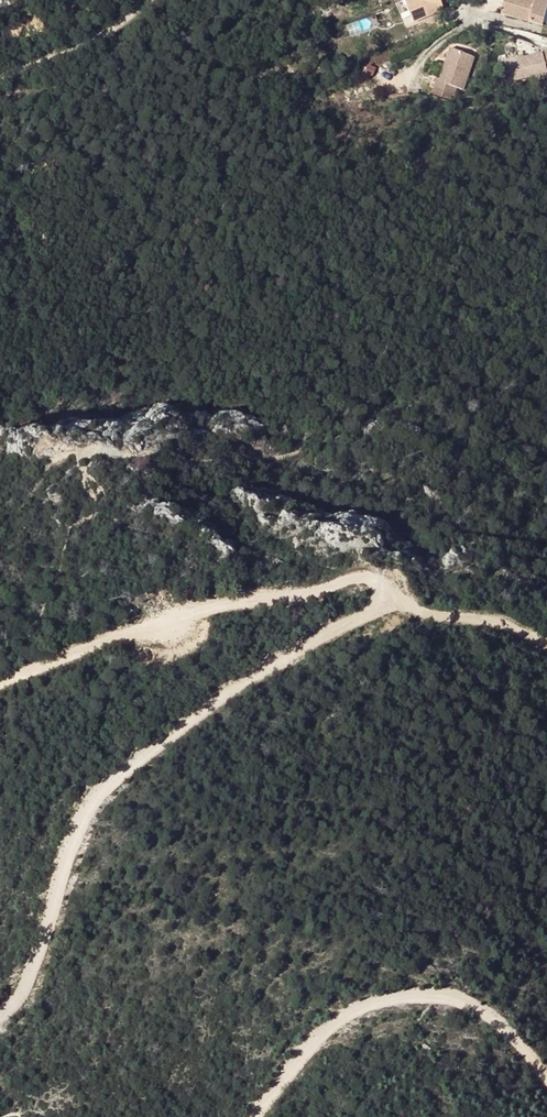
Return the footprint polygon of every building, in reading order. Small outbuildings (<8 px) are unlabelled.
[(418,22),(448,12),(445,5),(450,3),(449,0),(411,0),(418,22)] [(507,6),(546,16),(546,0),(509,0),(507,6)] [(378,16),(352,23),(354,33),(380,26),(378,16)] [(448,74),(444,72),(440,85),(469,94),(471,85),(473,85),(483,54),(462,48),(457,66),(451,64),(448,74)] [(517,61),(523,80),(546,72),(546,52),(517,61)]
